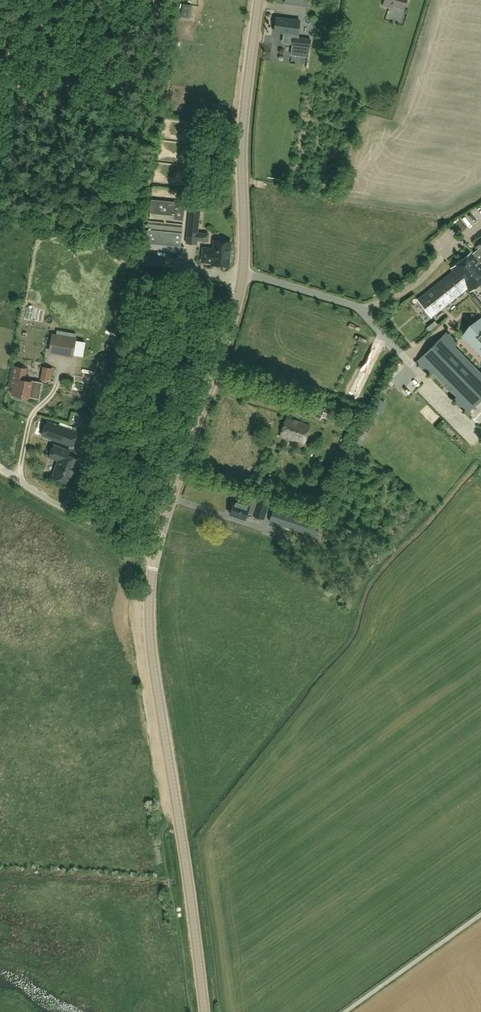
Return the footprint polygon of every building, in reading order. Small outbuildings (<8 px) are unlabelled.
[(383,4),(392,7),(393,5),(404,8),(407,0),(385,0),(383,4)] [(183,4),(181,16),(188,17),(190,5),(183,4)] [(276,17),(274,31),(286,32),(285,41),(293,42),(291,54),(308,56),(311,38),(298,37),(300,20),(291,19),(276,17)] [(183,220),(185,202),(151,199),(150,212),(174,215),(174,219),(183,220)] [(198,232),(201,203),(190,202),(186,242),(197,243),(197,240),(208,241),(209,233),(198,232)] [(143,230),(142,242),(146,243),(146,249),(177,251),(184,251),(184,246),(181,246),(182,232),(148,229),(148,230),(144,230),(143,230)] [(216,240),(215,239),(214,248),(204,247),(203,260),(213,261),(213,263),(229,265),(231,241),(224,240),(225,238),(223,237),(218,237),(216,238),(216,240)] [(425,294),(418,300),(431,316),(467,287),(470,291),(480,282),(480,262),(473,253),(472,251),(452,267),(455,271),(425,294)] [(147,255),(144,269),(163,273),(165,258),(147,255)] [(480,319),(463,336),(480,354),(480,319)] [(417,361),(467,412),(480,399),(480,366),(447,332),(417,361)] [(76,338),(52,334),(49,348),(73,352),(76,338)] [(108,375),(112,359),(102,357),(98,373),(108,375)] [(27,396),(30,380),(29,380),(23,379),(25,368),(13,366),(10,386),(12,387),(11,394),(13,394),(12,396),(13,398),(21,399),(22,398),(23,396),(27,397),(27,396)] [(50,381),(52,368),(43,366),(41,379),(50,381)] [(408,379),(399,391),(405,395),(414,384),(408,379)] [(41,382),(30,380),(27,396),(38,398),(41,382)] [(324,408),(315,405),(305,402),(301,413),(311,416),(321,419),(324,408)] [(287,417),(280,435),(304,443),(310,425),(287,417)] [(70,429),(70,430),(46,421),(41,434),(73,446),(78,432),(70,429)] [(60,460),(53,477),(70,483),(79,459),(70,455),(72,451),(55,445),(51,456),(60,460)] [(235,497),(234,502),(230,514),(245,519),(247,512),(253,515),(263,519),(269,502),(242,493),(240,498),(235,497)]
